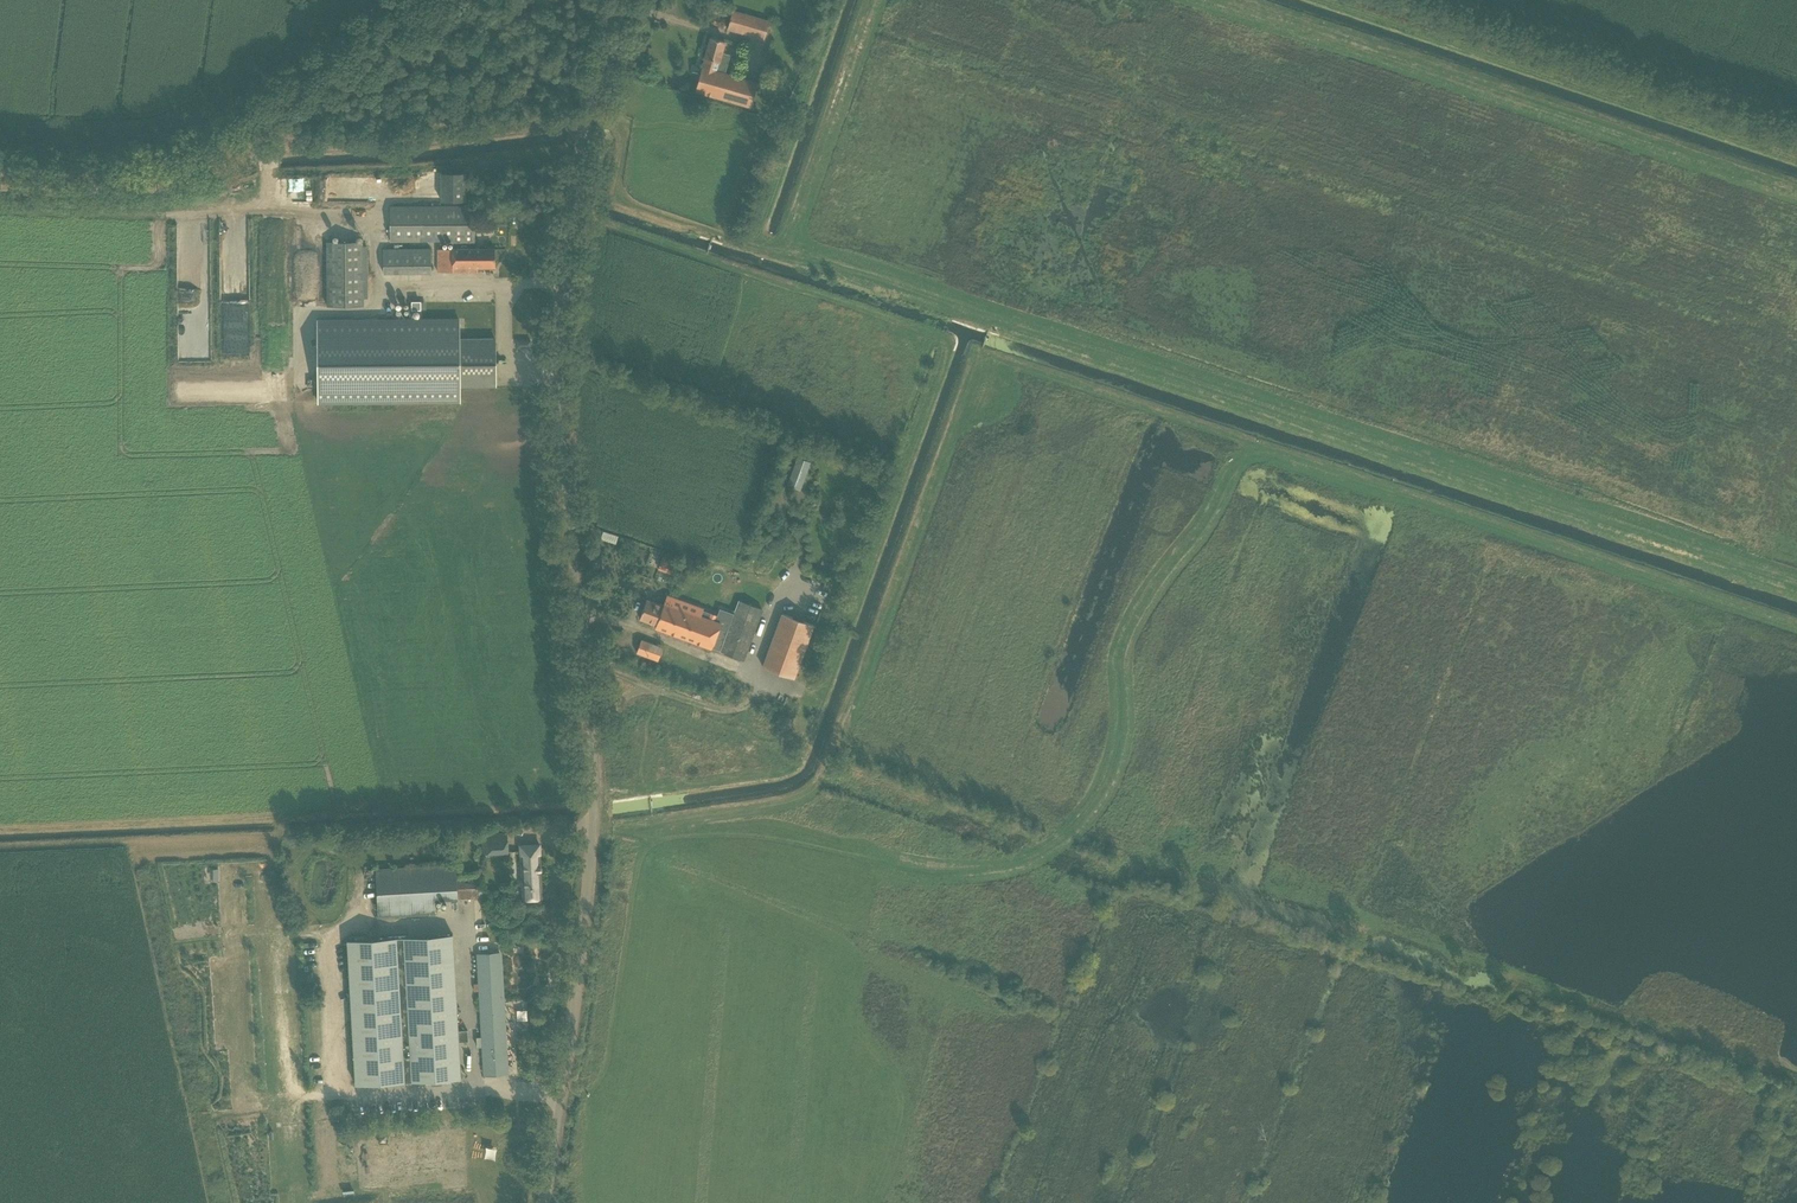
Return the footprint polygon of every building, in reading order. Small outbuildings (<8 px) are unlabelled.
[(727,30),(764,40),(770,20),(733,10),(727,30)] [(702,67),(695,91),(751,107),(758,83),(725,73),(716,71),(722,52),(725,41),(711,37),(705,58),(706,58),(703,67),(702,67)] [(390,205),(390,242),(453,241),(453,243),(475,242),(475,206),(472,206),(390,205)] [(484,216),(476,223),(483,230),(491,224),(484,216)] [(327,242),(327,306),(364,306),(364,241),(327,242)] [(431,248),(383,249),(383,273),(431,273),(431,248)] [(437,249),(437,272),(466,272),(478,272),(478,267),(495,267),(495,248),(475,249),(453,249),(437,249)] [(411,301),(411,310),(421,310),(421,301),(411,301)] [(389,322),(317,322),(318,401),(390,400),(460,400),(460,385),(496,385),(496,340),(460,340),(460,321),(389,322)] [(787,486),(800,490),(810,461),(797,457),(787,486)] [(614,543),(617,535),(602,530),(599,537),(614,543)] [(658,568),(685,578),(689,566),(663,557),(658,568)] [(829,571),(832,561),(821,557),(818,567),(829,571)] [(647,600),(640,618),(651,622),(656,624),(655,627),(712,648),(719,650),(727,630),(719,627),(721,623),(701,616),(703,608),(678,600),(667,595),(663,606),(658,604),(647,600)] [(727,630),(719,650),(721,651),(720,651),(744,660),(763,609),(738,600),(727,630)] [(783,613),(764,667),(795,678),(815,625),(783,613)] [(641,640),(637,652),(658,660),(663,648),(641,640)] [(482,834),(483,854),(508,852),(507,832),(482,834)] [(378,837),(373,846),(383,852),(388,843),(378,837)] [(520,845),(523,899),(542,898),(540,844),(520,845)] [(375,869),(378,918),(436,914),(435,901),(458,899),(458,898),(486,897),(485,876),(457,878),(456,865),(375,869)] [(347,940),(355,1084),(461,1078),(453,934),(347,940)] [(501,952),(477,953),(478,960),(484,1075),(508,1074),(501,952)] [(467,1030),(459,1030),(459,1042),(468,1041),(467,1030)] [(352,1118),(352,1111),(349,1112),(339,1113),(341,1123),(341,1127),(353,1126),(352,1118)]
